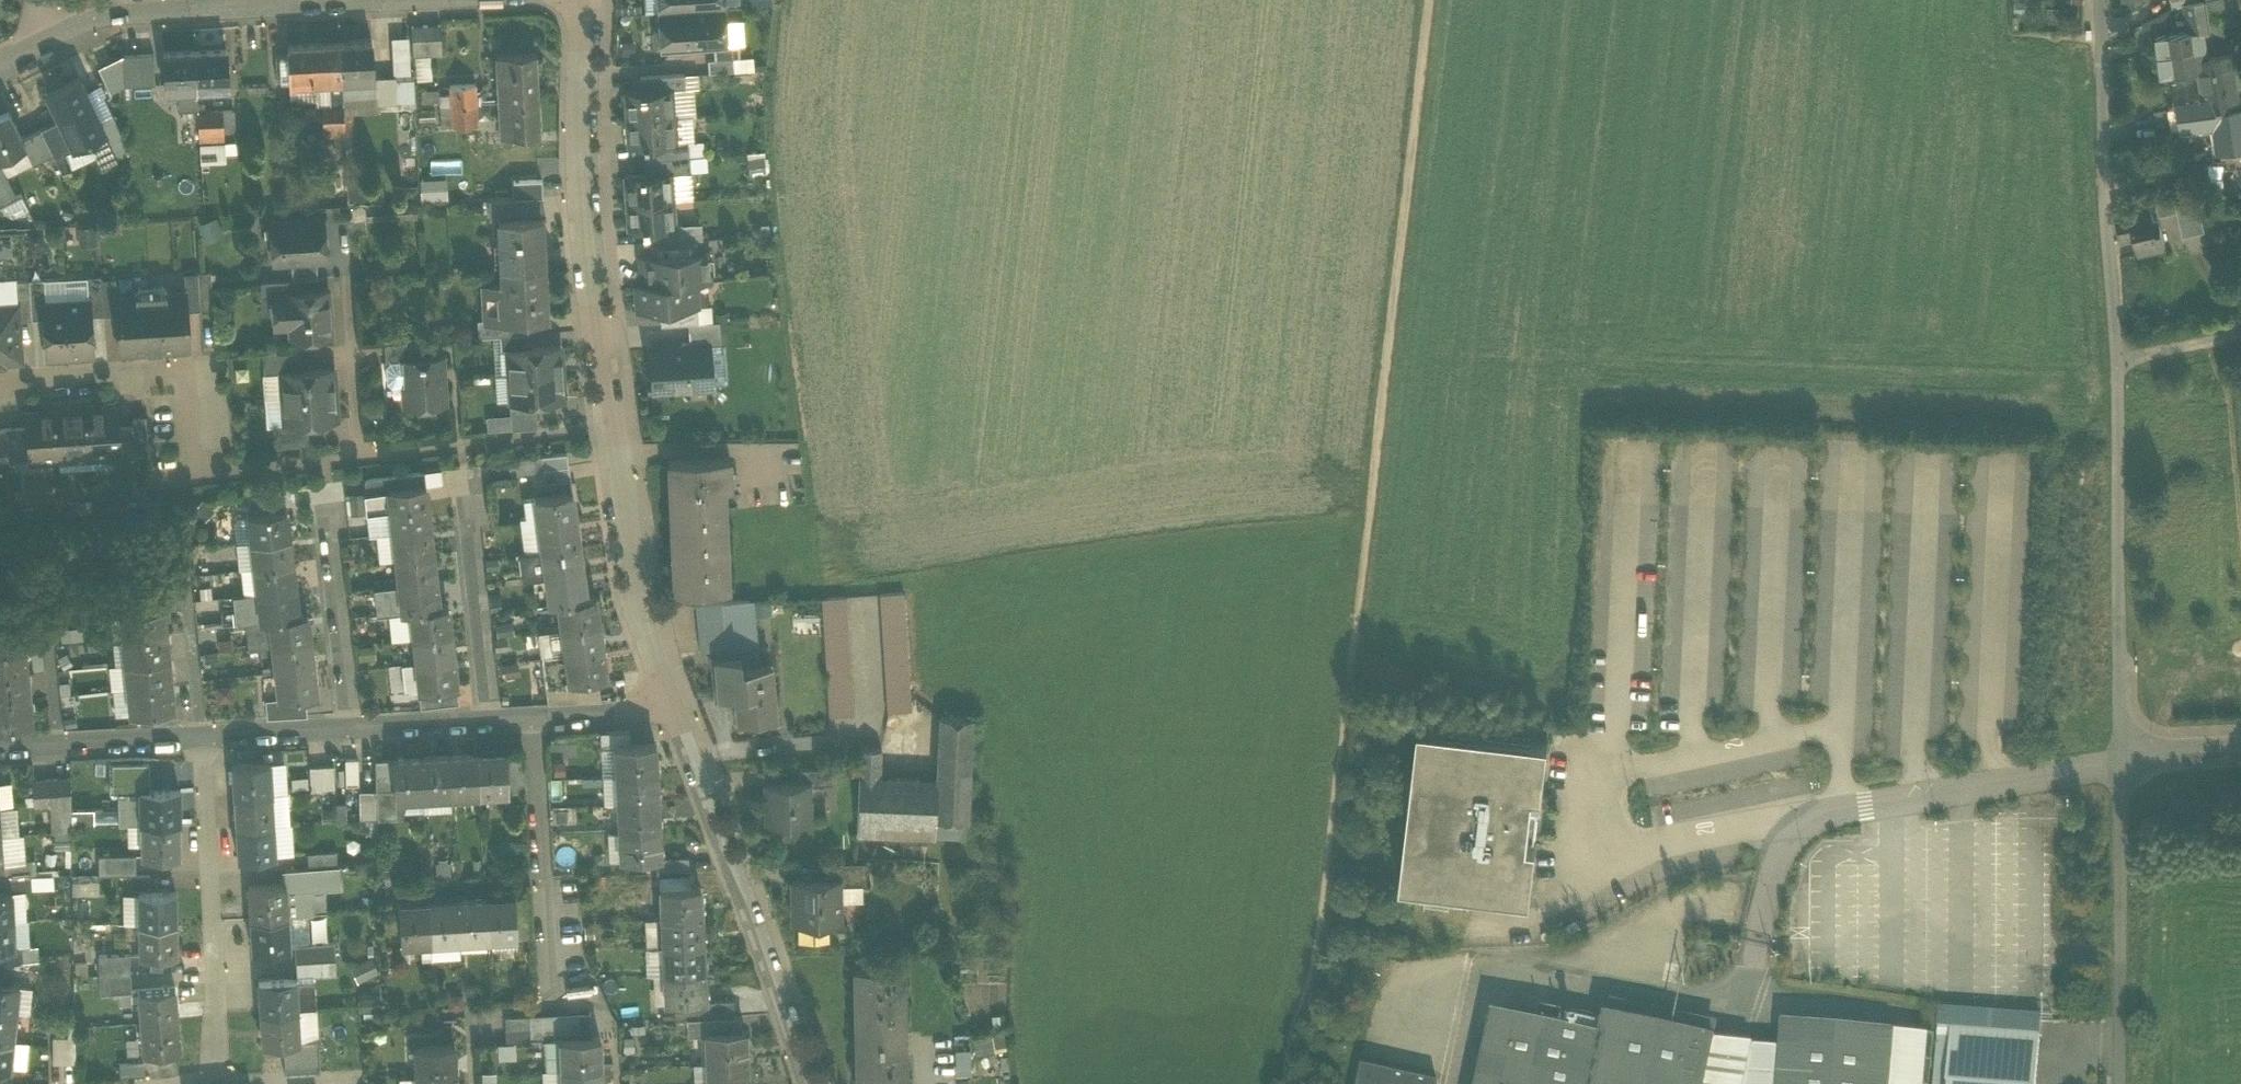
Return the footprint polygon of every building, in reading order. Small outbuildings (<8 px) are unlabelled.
[(658,0),(644,0),(645,12),(658,11),(658,0)] [(658,11),(725,6),(724,0),(658,0),(658,11)] [(2159,54),(2206,47),(2203,31),(2210,29),(2207,16),(2205,0),(2190,0),(2185,1),(2186,5),(2188,30),(2156,35),(2159,54)] [(2207,16),(2236,11),(2234,0),(2205,0),(2207,16)] [(725,20),(725,6),(658,11),(661,48),(713,45),(727,44),(725,20)] [(743,19),(725,20),(727,44),(739,43),(744,43),(743,19)] [(440,25),(425,26),(427,55),(432,55),(442,55),(440,25)] [(413,56),(427,55),(425,26),(411,27),(413,56)] [(407,36),(390,37),(392,74),(409,73),(407,36)] [(370,43),(340,44),(342,84),(372,82),(371,78),(370,43)] [(727,44),(713,45),(714,59),(732,58),(740,58),(739,43),(727,44)] [(340,44),(308,46),(310,85),(316,85),(330,84),(342,84),(340,44)] [(2206,47),(2207,54),(2232,50),(2231,44),(2206,47)] [(289,86),(310,85),(308,46),(287,47),(287,55),(288,79),(289,86)] [(2207,54),(2206,47),(2159,54),(2162,73),(2199,67),(2209,66),(2207,54)] [(226,50),(195,52),(197,92),(228,90),(226,50)] [(2235,72),(2232,50),(2207,54),(2209,66),(2199,67),(2203,97),(2212,96),(2213,107),(2240,104),(2235,72)] [(198,101),(197,92),(195,52),(163,54),(165,93),(178,92),(187,92),(187,102),(198,101)] [(495,55),(498,103),(537,101),(534,53),(495,55)] [(123,56),(123,57),(125,86),(156,84),(154,54),(123,56)] [(276,55),(278,80),(288,79),(287,55),(276,55)] [(427,55),(413,56),(413,73),(414,80),(433,79),(432,55),(427,55)] [(105,95),(125,86),(123,57),(94,71),(101,85),(105,95)] [(740,58),(732,58),(733,70),(754,68),(753,57),(740,58)] [(732,58),(714,59),(708,60),(708,71),(733,70),(732,58)] [(50,84),(77,75),(71,59),(45,68),(50,84)] [(698,72),(684,73),(685,87),(694,87),(699,87),(698,72)] [(409,73),(392,74),(392,77),(394,77),(396,103),(415,102),(414,80),(413,73),(409,73)] [(640,76),(641,90),(671,88),(672,88),(685,87),(684,73),(640,76)] [(377,78),(379,104),(396,103),(394,77),(392,77),(377,78)] [(41,129),(52,152),(72,143),(74,147),(89,140),(104,133),(98,120),(85,92),(78,78),(48,93),(61,120),(41,129)] [(372,96),(342,97),(343,104),(343,113),(380,112),(379,104),(377,78),(371,78),(372,82),(372,96)] [(372,82),(342,84),(342,97),(372,96),(372,82)] [(330,84),(316,85),(316,99),(317,105),(321,105),(331,105),(330,84)] [(342,84),(330,84),(331,105),(343,104),(342,97),(342,84)] [(101,85),(85,92),(98,120),(111,114),(103,96),(105,95),(101,85)] [(310,85),(289,86),(290,100),(316,99),(316,85),(310,85)] [(449,93),(450,106),(476,104),(475,85),(449,86),(449,93)] [(685,87),(672,88),(673,115),(696,114),(694,87),(685,87)] [(439,88),(420,89),(421,101),(439,101),(439,94),(439,88)] [(625,91),(626,118),(673,116),(673,115),(672,88),(671,88),(641,90),(625,91)] [(187,92),(178,92),(179,109),(198,108),(198,101),(187,102),(187,92)] [(440,106),(450,106),(449,93),(439,94),(439,101),(440,106)] [(2240,104),(2213,107),(2212,96),(2203,97),(2180,101),(2186,125),(2215,121),(2218,144),(2240,142),(2240,104)] [(539,133),(537,101),(498,103),(500,135),(539,133)] [(321,105),(323,137),(345,136),(343,113),(343,104),(331,105),(321,105)] [(477,125),(476,104),(450,106),(451,127),(477,125)] [(450,106),(440,106),(441,127),(451,127),(450,106)] [(435,109),(418,110),(419,122),(435,122),(435,109)] [(2169,125),(2167,109),(2153,110),(2155,127),(2169,125)] [(200,145),(222,143),(224,143),(223,122),(232,122),(231,111),(198,113),(200,145)] [(23,147),(25,146),(22,139),(9,112),(0,117),(0,158),(23,147)] [(104,133),(111,146),(124,139),(111,114),(98,120),(104,133)] [(691,115),(673,116),(626,118),(628,146),(644,145),(675,142),(688,141),(693,141),(691,115)] [(23,147),(31,162),(52,152),(41,129),(22,139),(25,146),(23,147)] [(89,140),(95,154),(102,168),(118,161),(117,159),(111,146),(104,133),(89,140)] [(128,147),(124,139),(111,146),(117,159),(128,154),(128,147)] [(95,154),(89,140),(74,147),(65,151),(72,165),(95,154)] [(703,140),(693,141),(688,141),(689,156),(704,155),(703,140)] [(644,145),(645,158),(689,156),(688,141),(675,142),(644,145)] [(65,151),(74,147),(72,143),(52,152),(61,170),(72,165),(65,151)] [(222,143),(200,145),(201,162),(226,160),(226,154),(223,154),(222,143)] [(235,143),(224,143),(222,143),(223,154),(226,154),(235,154),(235,143)] [(31,162),(23,147),(0,158),(0,170),(3,176),(31,162)] [(704,155),(689,156),(690,171),(707,170),(706,155),(704,155)] [(690,171),(689,156),(645,158),(646,173),(671,171),(671,172),(690,171)] [(765,169),(765,156),(747,158),(749,175),(765,173),(765,169)] [(316,197),(316,206),(348,205),(348,200),(347,183),(346,166),(329,167),(330,195),(326,195),(326,197),(316,197)] [(14,198),(3,176),(0,170),(0,205),(14,198)] [(625,174),(627,202),(673,198),(671,172),(671,171),(646,173),(625,174)] [(690,171),(671,172),(673,198),(692,197),(690,171)] [(448,178),(421,179),(422,201),(449,200),(448,178)] [(512,180),(512,198),(542,197),(542,179),(512,180)] [(383,181),(347,183),(348,200),(384,198),(383,181)] [(0,205),(12,217),(28,209),(21,194),(14,198),(0,205)] [(2177,211),(2183,235),(2204,230),(2197,195),(2175,200),(2177,211)] [(543,213),(542,197),(512,198),(513,214),(543,213)] [(491,199),(491,215),(513,214),(512,198),(491,199)] [(674,223),(673,198),(627,202),(629,229),(642,228),(675,226),(674,223)] [(2156,204),(2159,215),(2177,211),(2175,200),(2156,204)] [(386,218),(386,215),(386,212),(395,211),(416,210),(415,203),(366,206),(366,218),(386,218)] [(2141,240),(2143,252),(2165,247),(2161,227),(2156,228),(2153,217),(2150,205),(2115,213),(2121,238),(2133,235),(2135,241),(2141,240)] [(224,236),(216,216),(198,223),(206,243),(224,236)] [(497,220),(500,267),(543,265),(540,217),(497,220)] [(282,248),(282,260),(291,260),(316,259),(325,258),(322,219),(271,221),(273,246),(280,245),(280,248),(282,248)] [(651,242),(661,241),(683,240),(682,224),(682,222),(674,223),(675,226),(642,228),(643,242),(651,242)] [(702,223),(682,224),(683,240),(691,239),(703,238),(702,223)] [(96,226),(78,227),(79,246),(97,245),(96,226)] [(42,228),(26,229),(26,245),(43,244),(42,228)] [(0,237),(0,252),(12,251),(11,236),(0,237)] [(691,239),(683,240),(661,241),(662,253),(692,252),(691,239)] [(2138,253),(2143,252),(2141,240),(2135,241),(2138,253)] [(662,253),(661,241),(651,242),(652,254),(662,253)] [(273,261),(282,260),(282,248),(280,248),(280,245),(273,246),(273,261)] [(647,269),(648,284),(695,281),(708,280),(706,250),(692,252),(662,253),(652,254),(640,255),(641,269),(647,269)] [(291,260),(292,279),(299,278),(317,277),(316,259),(291,260)] [(546,317),(543,265),(500,267),(500,283),(491,284),(492,318),(493,320),(523,318),(546,317)] [(210,270),(197,271),(200,311),(213,310),(210,270)] [(187,311),(200,311),(197,271),(184,272),(185,291),(187,311)] [(114,274),(101,275),(103,314),(117,313),(115,295),(114,274)] [(90,315),(103,314),(101,275),(86,276),(88,298),(89,298),(90,315)] [(86,276),(65,277),(66,299),(88,298),(86,276)] [(15,280),(15,277),(0,278),(0,305),(17,304),(15,280)] [(45,300),(66,299),(65,277),(43,278),(45,300)] [(43,278),(29,279),(31,319),(44,318),(43,301),(45,300),(43,278)] [(300,292),(299,278),(292,279),(260,281),(261,296),(276,295),(276,294),(300,292)] [(18,319),(31,319),(29,279),(15,280),(17,304),(18,319)] [(697,307),(695,281),(648,284),(636,284),(638,311),(660,309),(697,307)] [(492,318),(491,284),(480,284),(482,319),(492,318)] [(119,352),(154,350),(150,286),(138,287),(135,291),(135,294),(115,295),(117,313),(119,352)] [(162,286),(150,286),(154,350),(189,348),(187,311),(185,291),(166,292),(165,289),(162,286)] [(291,325),(291,336),(331,334),(328,290),(300,292),(276,294),(276,295),(278,326),(291,325)] [(88,298),(66,299),(70,356),(93,354),(90,315),(89,298),(88,298)] [(47,357),(70,356),(66,299),(45,300),(43,301),(44,318),(47,357)] [(21,359),(18,319),(17,304),(0,305),(0,361),(21,359)] [(712,306),(697,307),(698,322),(713,321),(712,306)] [(660,309),(661,324),(688,323),(698,322),(697,307),(660,309)] [(493,336),(502,335),(524,334),(523,318),(493,320),(492,318),(482,319),(476,319),(478,337),(493,336)] [(688,323),(689,344),(709,343),(709,344),(720,343),(718,321),(713,321),(698,322),(688,323)] [(189,325),(190,354),(202,353),(201,324),(189,325)] [(526,334),(524,334),(502,335),(503,348),(508,348),(527,347),(526,334)] [(495,376),(510,374),(508,348),(503,348),(502,335),(493,336),(495,376)] [(384,343),(386,361),(390,361),(402,360),(425,358),(424,341),(384,343)] [(650,347),(653,391),(712,387),(712,383),(709,344),(709,343),(689,344),(650,347)] [(720,343),(709,344),(712,383),(727,383),(724,343),(720,343)] [(508,348),(510,374),(562,371),(562,369),(561,369),(560,359),(561,359),(560,345),(527,347),(508,348)] [(262,352),(264,373),(281,372),(281,371),(303,370),(302,349),(262,352)] [(402,360),(404,385),(405,406),(412,405),(417,410),(424,409),(429,404),(446,403),(443,357),(425,358),(402,360)] [(392,386),(404,385),(402,360),(390,361),(386,366),(387,382),(392,386)] [(281,372),(283,397),(335,394),(333,368),(303,370),(281,371),(281,372)] [(564,399),(562,371),(510,374),(511,402),(534,401),(564,399)] [(265,398),(283,397),(281,372),(264,373),(265,398)] [(510,374),(495,376),(497,403),(511,402),(510,374)] [(337,420),(335,394),(283,397),(285,423),(308,422),(337,420)] [(283,397),(265,398),(267,427),(275,426),(285,426),(285,423),(283,397)] [(513,431),(514,434),(536,431),(534,401),(511,402),(512,415),(513,431)] [(118,406),(87,408),(90,453),(91,467),(112,465),(111,452),(121,451),(120,426),(118,406)] [(59,456),(90,453),(87,408),(55,410),(59,456)] [(27,458),(59,456),(55,410),(24,412),(25,425),(27,458)] [(513,431),(512,415),(487,417),(488,432),(513,431)] [(133,419),(133,425),(135,450),(135,456),(148,455),(146,419),(133,419)] [(275,426),(276,447),(309,445),(308,422),(285,423),(285,426),(275,426)] [(25,425),(12,426),(14,452),(14,459),(27,458),(25,425)] [(121,451),(135,450),(133,425),(120,426),(121,451)] [(14,452),(12,426),(0,427),(0,437),(1,453),(14,452)] [(566,452),(541,456),(543,470),(568,466),(566,452)] [(90,453),(59,456),(59,469),(91,467),(90,453)] [(532,471),(543,470),(541,456),(508,460),(510,474),(532,471)] [(683,577),(684,591),(722,589),(717,488),(731,488),(730,457),(669,460),(669,471),(675,471),(676,487),(670,488),(670,502),(680,502),(680,513),(671,513),(671,527),(681,527),(681,538),(672,538),(672,553),(682,553),(682,563),(673,563),(673,578),(683,577)] [(568,466),(543,470),(545,483),(571,479),(568,466)] [(534,484),(545,483),(543,470),(532,471),(534,484)] [(424,471),(396,474),(398,487),(426,483),(424,471)] [(388,488),(398,487),(396,474),(364,478),(366,492),(388,489),(388,488)] [(427,500),(426,483),(398,487),(388,488),(388,489),(390,505),(427,500)] [(256,491),(258,512),(284,509),(281,488),(256,491)] [(366,513),(390,509),(390,505),(388,489),(366,492),(364,492),(366,513)] [(347,514),(366,513),(364,492),(345,494),(347,514)] [(535,498),(539,524),(575,519),(572,493),(535,498)] [(520,527),(539,524),(535,498),(522,499),(525,517),(519,518),(520,527)] [(202,499),(193,509),(204,520),(214,510),(202,499)] [(427,500),(390,505),(390,509),(393,532),(430,528),(427,500)] [(680,502),(670,502),(671,513),(680,513),(680,502)] [(258,512),(248,513),(252,540),(289,536),(286,509),(284,509),(258,512)] [(369,534),(375,534),(393,532),(390,509),(366,513),(369,534)] [(236,542),(252,540),(248,513),(237,515),(233,519),(236,542)] [(539,524),(542,550),(579,545),(575,519),(539,524)] [(539,524),(520,527),(524,553),(542,550),(539,524)] [(681,527),(671,527),(672,538),(681,538),(681,527)] [(393,532),(396,558),(433,554),(430,528),(393,532)] [(378,560),(396,558),(393,532),(375,534),(378,560)] [(252,540),(255,567),(292,562),(289,536),(252,540)] [(241,568),(255,567),(252,540),(236,542),(239,568),(241,568)] [(579,545),(542,550),(546,577),(583,572),(579,545)] [(527,579),(546,577),(542,550),(524,553),(527,579)] [(527,579),(524,553),(518,554),(522,580),(527,579)] [(682,553),(672,553),(673,563),(682,563),(682,553)] [(396,558),(399,584),(436,580),(433,554),(396,558)] [(255,567),(258,593),(295,588),(292,562),(255,567)] [(258,593),(255,567),(241,568),(244,594),(258,593)] [(550,603),(558,602),(586,598),(583,572),(546,577),(550,603)] [(683,577),(673,578),(674,591),(684,591),(683,577)] [(436,580),(399,584),(402,611),(410,611),(410,610),(439,607),(436,580)] [(388,613),(402,611),(399,584),(375,587),(375,589),(380,589),(382,611),(377,612),(378,614),(388,613)] [(295,588),(258,593),(261,619),(270,618),(298,615),(295,588)] [(879,594),(880,605),(904,604),(903,592),(879,594)] [(251,620),(261,619),(258,593),(244,594),(238,595),(241,621),(245,621),(251,620)] [(164,608),(170,608),(176,607),(175,595),(120,600),(121,612),(126,612),(164,608)] [(236,622),(241,621),(238,595),(233,595),(236,622)] [(823,598),(823,609),(846,608),(846,596),(823,598)] [(558,602),(561,628),(599,623),(595,597),(586,598),(558,602)] [(121,612),(120,600),(111,601),(114,639),(128,637),(126,612),(121,612)] [(717,651),(717,657),(740,655),(741,666),(759,664),(754,609),(757,609),(757,606),(754,607),(753,601),(723,602),(727,650),(717,651)] [(696,603),(700,653),(717,651),(727,650),(723,602),(696,603)] [(880,605),(881,617),(904,616),(904,604),(880,605)] [(410,611),(413,636),(451,632),(448,606),(439,607),(410,610),(410,611)] [(126,612),(128,637),(166,633),(165,620),(164,608),(126,612)] [(823,609),(824,621),(847,620),(846,608),(823,609)] [(391,639),(413,636),(410,611),(402,611),(388,613),(391,639)] [(298,615),(270,618),(273,644),(310,640),(308,614),(298,615)] [(881,617),(882,629),(905,627),(904,616),(881,617)] [(254,646),(273,644),(270,618),(261,619),(251,620),(254,646)] [(248,647),(254,646),(251,620),(245,621),(248,647)] [(512,620),(495,622),(497,636),(513,634),(512,620)] [(824,621),(825,633),(848,632),(847,620),(824,621)] [(0,624),(0,649),(25,647),(22,621),(0,624)] [(561,628),(561,629),(565,654),(603,649),(599,623),(561,628)] [(82,626),(60,628),(61,641),(83,639),(82,626)] [(882,629),(882,641),(906,639),(905,627),(882,629)] [(542,658),(565,654),(561,629),(538,631),(542,658)] [(413,636),(416,662),(454,658),(451,632),(413,636)] [(825,633),(826,645),(849,643),(848,632),(825,633)] [(169,658),(166,633),(128,637),(131,662),(169,658)] [(128,637),(114,639),(117,663),(131,662),(128,637)] [(882,641),(883,653),(907,651),(906,639),(882,641)] [(273,644),(276,670),(313,666),(310,640),(273,644)] [(826,645),(826,657),(849,655),(849,643),(826,645)] [(375,644),(357,646),(359,660),(377,658),(375,644)] [(27,672),(25,647),(0,649),(0,675),(27,672)] [(603,649),(565,654),(569,681),(575,680),(598,677),(607,676),(603,649)] [(883,653),(884,665),(908,663),(907,651),(883,653)] [(578,700),(575,680),(569,681),(565,654),(542,658),(548,702),(578,700)] [(771,663),(759,664),(741,666),(740,655),(717,657),(716,657),(720,695),(735,694),(737,712),(752,711),(753,719),(776,717),(771,663)] [(826,657),(827,668),(850,667),(849,655),(826,657)] [(171,683),(169,658),(131,662),(133,687),(171,683)] [(457,686),(454,658),(416,662),(419,690),(452,686),(457,686)] [(131,662),(117,663),(109,664),(111,689),(113,689),(120,688),(133,687),(131,662)] [(405,692),(419,690),(416,662),(402,664),(405,692)] [(884,665),(885,676),(908,675),(908,663),(884,665)] [(316,694),(313,666),(276,670),(279,697),(279,698),(301,696),(316,694)] [(827,668),(828,680),(851,679),(850,667),(827,668)] [(30,697),(27,672),(0,675),(0,700),(30,697)] [(885,676),(886,688),(909,687),(908,675),(885,676)] [(575,680),(578,700),(601,699),(598,677),(575,680)] [(828,680),(829,692),(851,691),(851,679),(828,680)] [(174,709),(171,683),(133,687),(136,713),(152,711),(174,709)] [(452,686),(419,690),(421,706),(459,702),(459,700),(454,700),(452,686)] [(136,713),(133,687),(120,688),(123,714),(136,713)] [(886,688),(886,700),(910,699),(909,687),(886,688)] [(123,714),(120,688),(113,689),(115,715),(123,714)] [(829,692),(829,704),(852,702),(851,691),(829,692)] [(263,699),(265,718),(303,715),(301,696),(279,698),(279,697),(263,699)] [(30,697),(0,700),(0,726),(32,723),(30,697)] [(886,700),(887,712),(911,710),(910,699),(886,700)] [(829,704),(830,716),(853,714),(852,702),(829,704)] [(175,720),(174,709),(152,711),(154,722),(175,720)] [(940,716),(937,780),(935,819),(936,819),(967,820),(972,717),(940,716)] [(1523,896),(1530,897),(1536,844),(1527,843),(1528,833),(1535,833),(1539,803),(1532,803),(1533,793),(1542,794),(1548,740),(1541,739),(1418,725),(1400,882),(1471,890),(1523,896)] [(601,731),(602,748),(615,747),(615,746),(630,745),(629,730),(601,731)] [(616,776),(621,775),(657,773),(655,744),(630,745),(615,746),(615,747),(616,776)] [(604,776),(616,776),(615,747),(602,748),(604,776)] [(860,748),(859,777),(880,778),(881,749),(860,748)] [(507,752),(509,787),(524,786),(522,751),(507,752)] [(507,752),(478,754),(480,789),(480,793),(493,793),(492,788),(506,787),(506,792),(509,792),(509,787),(507,752)] [(478,754),(450,756),(452,790),(452,795),(464,794),(463,789),(480,789),(478,754)] [(435,791),(452,790),(450,756),(422,757),(424,792),(424,797),(436,796),(435,791)] [(357,757),(344,758),(346,785),(359,784),(357,757)] [(422,757),(391,759),(394,799),(395,799),(407,798),(407,793),(424,792),(422,757)] [(396,812),(395,799),(394,799),(391,759),(374,760),(376,789),(378,818),(397,816),(396,812)] [(110,792),(118,792),(140,791),(150,791),(150,790),(149,762),(109,763),(110,792)] [(232,765),(234,795),(272,793),(270,763),(232,765)] [(334,765),(322,766),(323,788),(335,788),(334,765)] [(323,790),(323,788),(322,766),(310,767),(311,791),(323,790)] [(810,782),(810,784),(832,783),(831,768),(798,768),(798,782),(810,782)] [(658,801),(657,773),(621,775),(622,790),(617,791),(618,804),(623,803),(658,801)] [(616,776),(604,776),(605,804),(618,804),(617,791),(616,776)] [(880,778),(859,777),(857,834),(891,836),(893,778),(880,778)] [(935,836),(936,819),(935,819),(937,780),(893,778),(891,836),(935,837),(935,836)] [(70,779),(47,781),(49,803),(51,831),(71,829),(71,824),(71,807),(70,779)] [(35,804),(49,803),(47,781),(33,782),(35,804)] [(14,806),(12,782),(0,782),(0,807),(14,806)] [(765,783),(766,822),(810,822),(810,784),(810,782),(798,782),(765,783)] [(140,791),(141,822),(180,822),(179,789),(150,790),(150,791),(140,791)] [(359,790),(361,819),(378,818),(376,789),(359,790)] [(127,823),(140,822),(141,822),(140,791),(118,792),(118,823),(127,823)] [(288,792),(272,793),(273,824),(290,823),(288,792)] [(273,824),(272,793),(234,795),(236,826),(273,824)] [(452,795),(436,796),(424,797),(424,811),(453,809),(452,795)] [(424,797),(407,798),(395,799),(396,812),(424,811),(424,797)] [(659,829),(658,801),(623,803),(624,818),(618,819),(619,831),(624,830),(659,829)] [(334,803),(335,820),(347,820),(346,802),(334,803)] [(1,835),(19,833),(17,806),(14,806),(0,807),(0,826),(1,835)] [(71,807),(71,824),(94,823),(94,807),(71,807)] [(966,838),(967,820),(936,819),(935,836),(966,838)] [(128,845),(141,844),(140,822),(127,823),(128,845)] [(180,853),(180,822),(141,822),(140,822),(141,844),(141,854),(180,853)] [(292,823),(290,823),(273,824),(275,856),(294,855),(292,823)] [(275,856),(273,824),(236,826),(237,858),(275,856)] [(661,858),(659,829),(624,830),(625,846),(620,846),(620,859),(658,858),(661,858)] [(608,860),(620,859),(620,846),(619,831),(607,831),(608,860)] [(1,835),(3,862),(9,861),(25,860),(23,833),(19,833),(1,835)] [(307,854),(308,868),(337,866),(336,852),(307,854)] [(99,854),(99,873),(136,873),(136,854),(99,854)] [(658,858),(659,871),(689,869),(689,856),(661,858),(658,858)] [(9,861),(10,877),(31,876),(36,876),(35,860),(25,860),(9,861)] [(10,877),(9,861),(3,862),(3,863),(0,863),(0,878),(10,877)] [(451,861),(435,862),(436,877),(452,875),(451,861)] [(839,879),(840,886),(862,885),(866,885),(866,862),(826,863),(826,879),(839,879)] [(338,887),(337,866),(308,868),(286,869),(286,884),(287,884),(287,890),(310,889),(338,887)] [(32,889),(32,886),(31,876),(10,877),(10,891),(25,890),(32,889)] [(36,876),(31,876),(32,886),(49,886),(49,876),(36,876)] [(10,877),(0,878),(0,891),(10,891),(10,877)] [(99,877),(77,878),(77,894),(99,893),(99,877)] [(793,923),(797,923),(828,922),(841,922),(840,900),(840,886),(839,879),(826,879),(792,879),(793,923)] [(250,918),(288,916),(287,890),(287,884),(286,884),(248,886),(250,918)] [(862,885),(840,886),(840,900),(862,900),(862,885)] [(661,917),(667,917),(701,915),(700,887),(660,889),(660,891),(665,891),(666,905),(661,905),(661,912),(661,917)] [(310,889),(287,890),(288,916),(304,915),(308,914),(312,914),(310,889)] [(649,912),(661,912),(661,905),(660,891),(660,889),(648,889),(649,912)] [(10,891),(12,919),(26,918),(25,890),(10,891)] [(1523,896),(1471,890),(1469,903),(1522,909),(1523,896)] [(12,919),(10,891),(0,891),(0,920),(12,919)] [(123,924),(139,923),(139,892),(123,892),(123,924)] [(139,892),(139,923),(177,923),(176,892),(139,892)] [(514,896),(485,897),(487,933),(488,938),(493,946),(516,944),(516,936),(514,896)] [(526,896),(514,896),(516,936),(529,935),(526,896)] [(485,897),(457,899),(459,934),(459,939),(473,939),(472,933),(487,933),(485,897)] [(457,899),(429,901),(431,936),(431,941),(444,940),(444,935),(459,934),(457,899)] [(416,936),(431,936),(429,901),(400,902),(402,942),(416,942),(416,936)] [(310,943),(308,914),(304,915),(288,916),(290,944),(295,944),(310,943)] [(663,945),(668,945),(703,943),(701,915),(667,917),(667,933),(662,933),(663,945)] [(291,947),(290,944),(288,916),(250,918),(252,950),(291,947)] [(645,946),(663,945),(662,933),(661,917),(644,918),(645,946)] [(14,946),(20,946),(30,945),(28,918),(26,918),(12,919),(14,946)] [(12,919),(0,920),(0,948),(14,947),(14,946),(12,919)] [(828,940),(828,922),(797,923),(797,941),(799,941),(799,940),(828,940)] [(177,954),(177,923),(139,923),(140,955),(177,954)] [(488,938),(473,939),(459,939),(460,950),(488,949),(488,938)] [(459,939),(444,940),(431,941),(432,958),(460,957),(460,950),(459,939)] [(295,944),(296,961),(335,958),(334,941),(310,943),(295,944)] [(664,973),(669,973),(704,971),(703,943),(668,945),(669,961),(663,961),(664,973)] [(20,946),(20,960),(39,959),(38,945),(30,945),(20,946)] [(663,945),(645,946),(647,974),(664,973),(663,961),(663,945)] [(20,960),(20,946),(14,946),(14,947),(0,948),(0,961),(20,960)] [(130,973),(130,954),(98,954),(98,974),(130,973)] [(371,957),(350,966),(358,983),(379,973),(371,957)] [(296,961),(297,976),(336,973),(335,958),(296,961)] [(20,960),(0,961),(0,982),(18,984),(20,960)] [(854,966),(856,1037),(902,1036),(901,965),(854,966)] [(705,1001),(704,971),(669,973),(670,989),(665,989),(665,1003),(673,1002),(686,1002),(705,1001)] [(98,993),(131,991),(130,973),(98,974),(98,993)] [(259,980),(261,1011),(298,1009),(296,980),(296,978),(259,980)] [(314,979),(296,980),(298,1009),(315,1008),(314,979)] [(16,1012),(19,984),(18,984),(0,982),(0,1011),(16,1012)] [(19,984),(16,1012),(30,1014),(33,985),(19,984)] [(138,990),(141,1021),(177,1018),(175,987),(138,990)] [(375,995),(359,996),(359,1011),(375,1011),(375,995)] [(687,1017),(706,1016),(734,1015),(734,999),(705,1001),(686,1002),(687,1017)] [(686,1002),(673,1002),(674,1018),(687,1017),(686,1002)] [(1610,1006),(1606,1025),(1713,1048),(1717,1029),(1610,1006)] [(315,1008),(298,1009),(300,1040),(318,1039),(316,1008),(315,1008)] [(300,1040),(298,1009),(261,1011),(263,1043),(283,1042),(287,1042),(300,1041),(300,1040)] [(13,1040),(16,1012),(0,1011),(0,1039),(13,1040)] [(1950,1032),(1950,1033),(2039,1041),(2041,1020),(1940,1011),(1938,1031),(1950,1032)] [(591,1012),(578,1013),(566,1013),(554,1014),(542,1015),(537,1015),(530,1015),(505,1016),(506,1029),(506,1041),(515,1041),(531,1040),(531,1039),(543,1039),(545,1039),(555,1038),(559,1038),(567,1037),(579,1037),(591,1036),(599,1035),(605,1035),(604,1018),(601,1012),(591,1012)] [(741,1015),(734,1015),(706,1016),(707,1031),(710,1031),(742,1029),(741,1015)] [(1714,1048),(1713,1048),(1606,1025),(1605,1025),(1604,1029),(1539,1015),(1536,1032),(1493,1023),(1480,1083),(1706,1083),(1714,1048)] [(706,1016),(687,1017),(687,1031),(705,1031),(707,1031),(706,1016)] [(180,1049),(177,1018),(141,1021),(143,1052),(180,1049)] [(1893,1037),(1783,1028),(1780,1054),(1778,1083),(1889,1083),(1893,1037)] [(742,1029),(710,1031),(711,1048),(706,1049),(706,1061),(712,1061),(746,1059),(745,1029),(742,1029)] [(992,1031),(970,1038),(975,1054),(998,1047),(992,1031)] [(2039,1041),(1950,1033),(1946,1083),(2036,1083),(2039,1041)] [(561,1068),(566,1067),(600,1066),(599,1035),(591,1036),(579,1037),(567,1037),(564,1040),(565,1055),(560,1055),(561,1068)] [(902,1036),(856,1037),(857,1083),(903,1083),(902,1036)] [(53,1037),(54,1063),(75,1063),(74,1037),(53,1037)] [(1889,1083),(1930,1083),(1934,1041),(1893,1037),(1889,1083)] [(560,1055),(559,1040),(559,1038),(555,1038),(545,1039),(546,1068),(561,1068),(560,1055)] [(13,1040),(0,1039),(0,1067),(10,1068),(11,1065),(13,1040)] [(287,1042),(289,1072),(320,1070),(318,1039),(300,1040),(300,1041),(287,1042)] [(28,1042),(13,1040),(11,1065),(26,1066),(28,1042)] [(515,1041),(506,1041),(497,1042),(498,1058),(516,1057),(515,1041)] [(416,1075),(421,1074),(455,1073),(454,1044),(414,1045),(414,1048),(419,1048),(420,1061),(415,1061),(416,1075)] [(416,1075),(415,1061),(414,1048),(414,1045),(405,1046),(406,1075),(416,1075)] [(970,1072),(970,1047),(955,1047),(955,1072),(970,1072)] [(1780,1054),(1714,1048),(1706,1083),(1778,1083),(1780,1054)] [(746,1059),(712,1061),(713,1078),(707,1078),(707,1083),(748,1083),(746,1059)] [(707,1078),(706,1061),(692,1062),(693,1083),(707,1083),(707,1078)] [(120,1065),(120,1077),(145,1075),(144,1063),(120,1065)] [(600,1066),(566,1067),(567,1083),(601,1083),(600,1066)] [(561,1068),(546,1068),(542,1068),(542,1083),(562,1083),(561,1068)] [(455,1073),(421,1074),(422,1083),(456,1083),(455,1073)] [(1359,1083),(1407,1083),(1361,1074),(1359,1083)] [(416,1075),(406,1075),(399,1075),(399,1083),(416,1083),(416,1075)]
